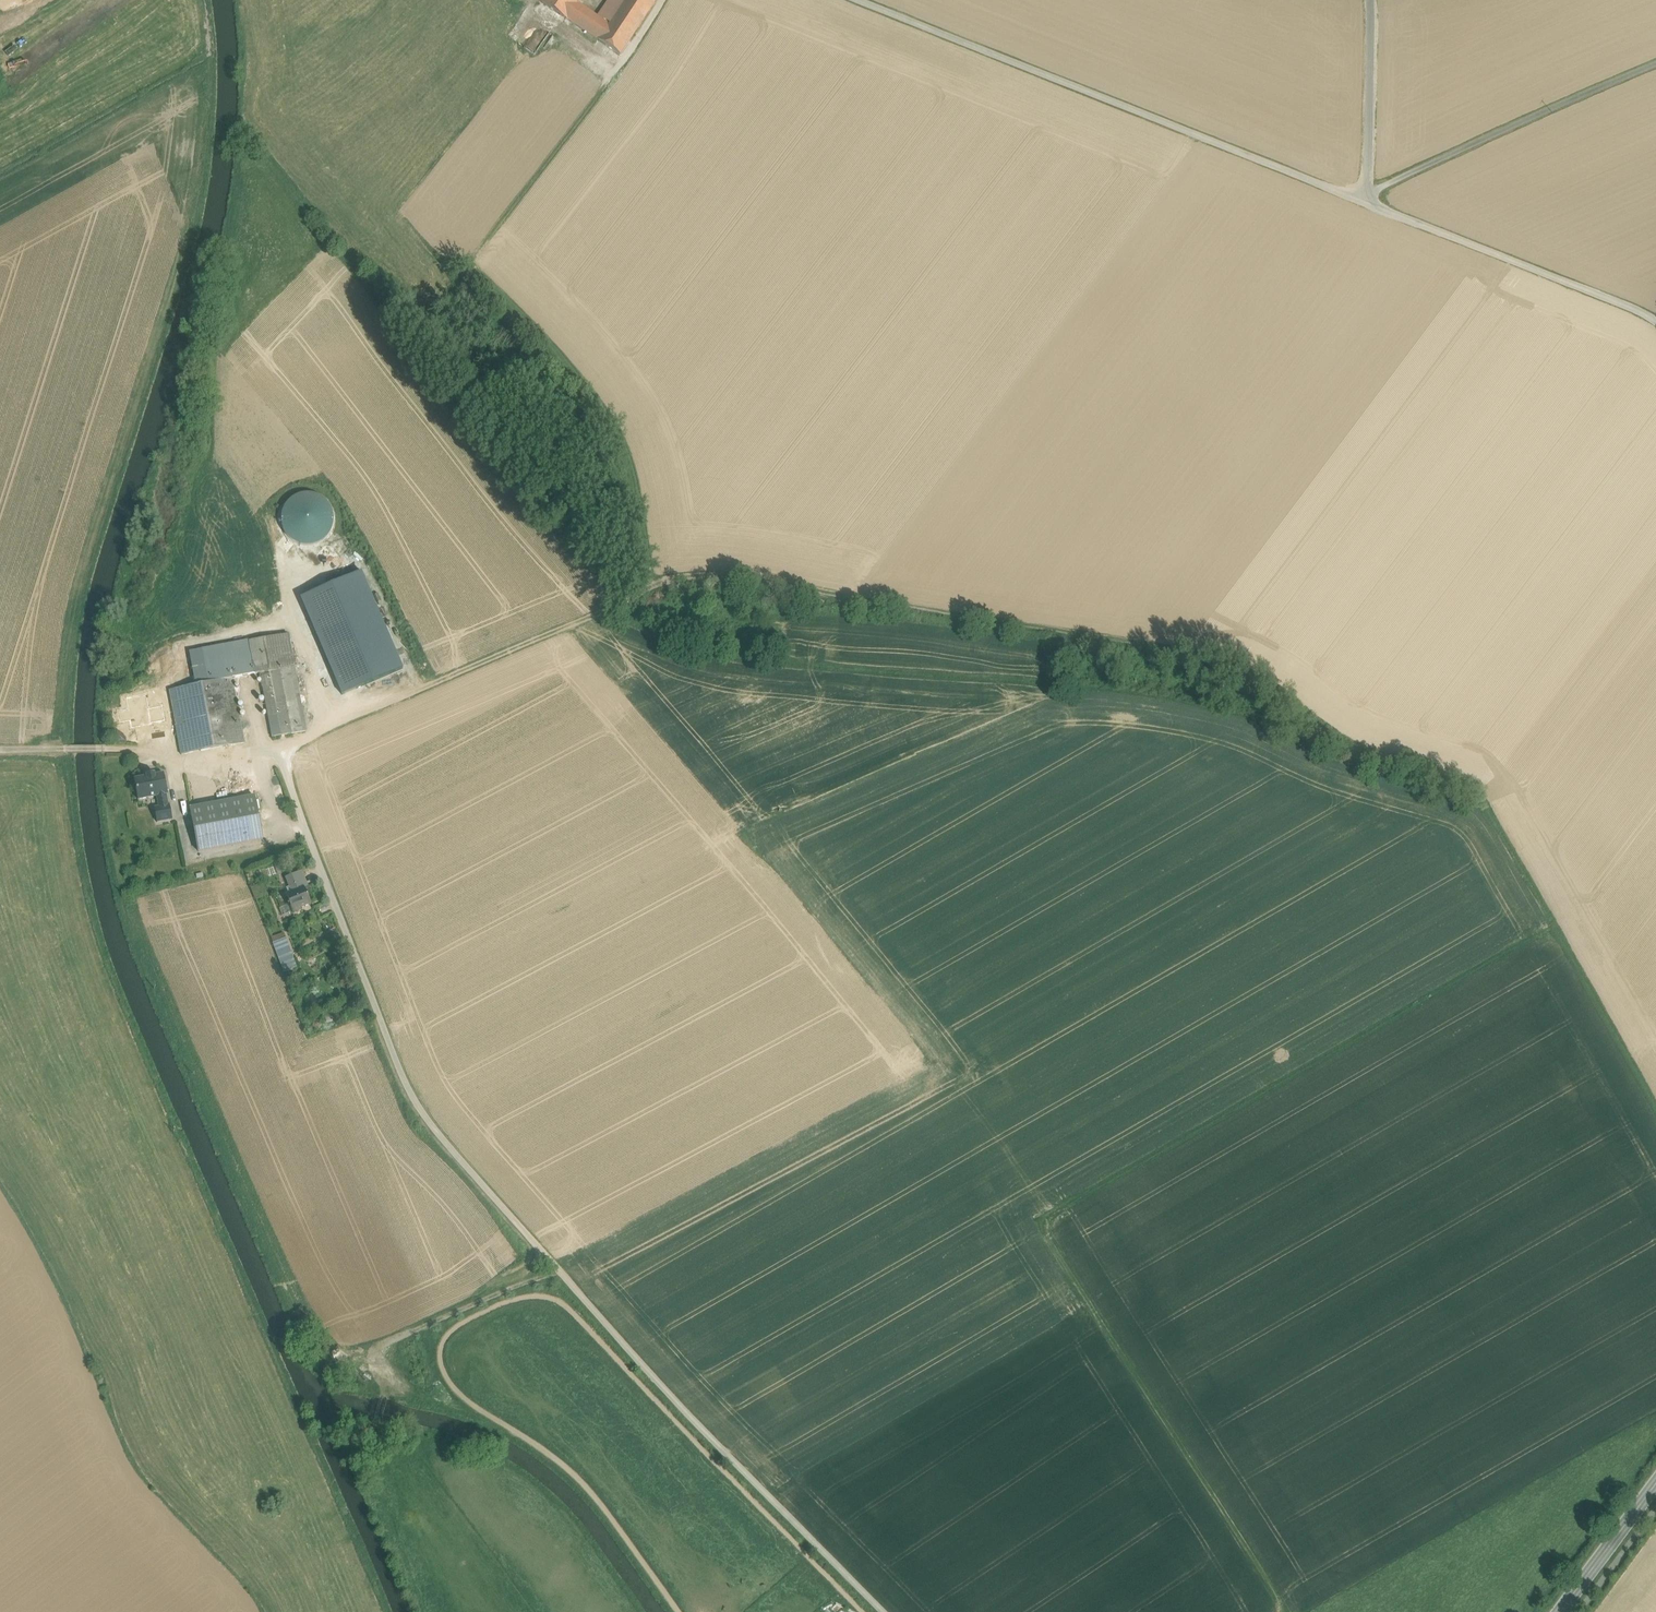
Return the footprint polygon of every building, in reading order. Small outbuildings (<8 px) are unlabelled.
[(541,3),(568,20),(578,4),(581,0),(543,0),(541,3)] [(609,25),(626,0),(608,0),(597,17),(609,25)] [(599,41),(620,55),(655,2),(652,0),(626,0),(609,25),(599,41)] [(597,17),(578,4),(568,20),(599,41),(609,25),(597,17)] [(335,541),(329,493),(284,498),(290,546),(335,541)] [(405,674),(371,574),(308,595),(342,695),(405,674)] [(288,635),(263,639),(270,671),(260,673),(272,738),(306,732),(288,635)] [(209,683),(232,679),(260,673),(270,671),(263,639),(203,651),(209,683)] [(209,683),(203,651),(189,653),(196,686),(209,683)] [(156,671),(148,673),(150,679),(151,680),(158,679),(156,671)] [(158,679),(151,680),(150,679),(149,680),(149,681),(142,682),(151,731),(168,728),(176,726),(169,691),(161,693),(158,679)] [(196,686),(169,691),(176,726),(182,756),(244,744),(232,679),(209,683),(196,686)] [(168,795),(167,793),(164,774),(155,776),(155,774),(146,776),(146,777),(134,780),(138,801),(157,797),(166,795),(168,795)] [(168,806),(166,795),(157,797),(159,808),(168,806)] [(255,797),(190,809),(198,852),(263,840),(255,797)] [(157,823),(172,820),(170,806),(168,806),(159,808),(155,809),(157,823)] [(297,874),(286,878),(293,894),(304,889),(297,874)] [(262,897),(258,887),(252,889),(256,899),(262,897)] [(293,894),(286,896),(293,913),(302,910),(301,908),(311,904),(305,889),(304,889),(293,894)] [(285,939),(274,944),(285,973),(296,968),(285,939)]
